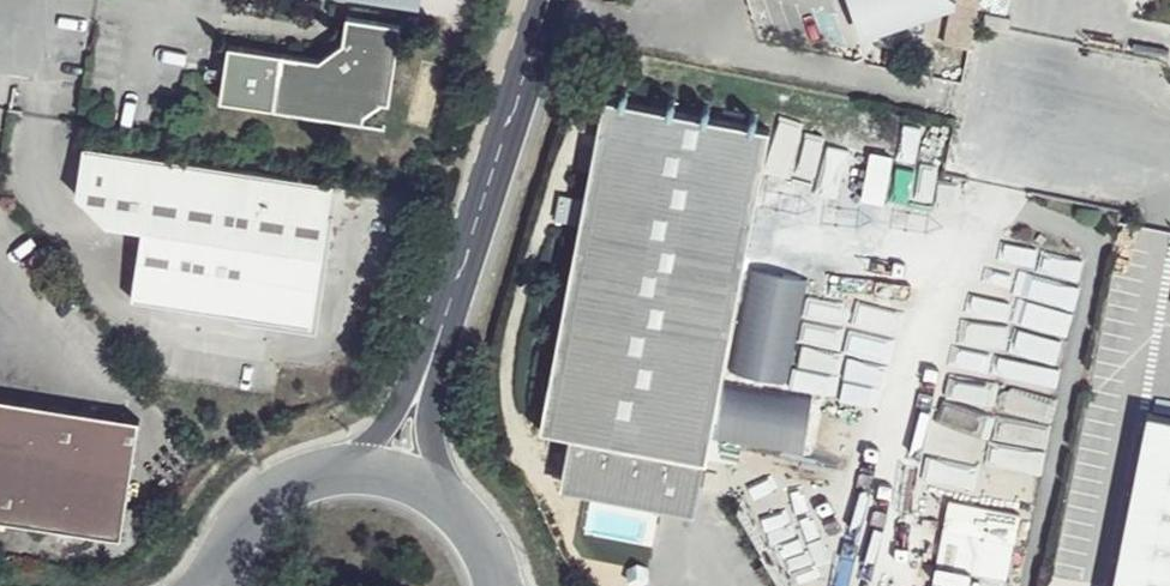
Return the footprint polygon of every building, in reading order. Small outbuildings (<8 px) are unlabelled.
[(863,27),(940,0),(854,0),(863,27)] [(984,24),(1008,29),(1011,16),(986,11),(984,24)] [(283,55),(277,93),(376,109),(382,105),(389,105),(401,27),(349,18),(342,59),(336,64),(283,55)] [(220,101),(274,110),(277,93),(283,55),(230,46),(220,101)] [(376,109),(277,93),(274,110),(367,124),(368,115),(376,109)] [(768,129),(601,95),(534,427),(569,434),(560,480),(684,505),(694,460),(701,461),(768,129)] [(280,322),(317,293),(334,183),(87,148),(80,198),(106,225),(143,232),(133,302),(280,322)] [(894,156),(872,152),(863,198),(885,202),(892,163),(894,156)] [(313,327),(317,293),(280,322),(313,327)] [(121,536),(140,419),(0,397),(0,518),(121,536)] [(1110,585),(1169,585),(1169,412),(1144,407),(1110,585)] [(907,554),(1008,573),(1013,543),(989,539),(990,532),(971,528),(974,514),(933,506),(936,489),(920,486),(907,554)]
